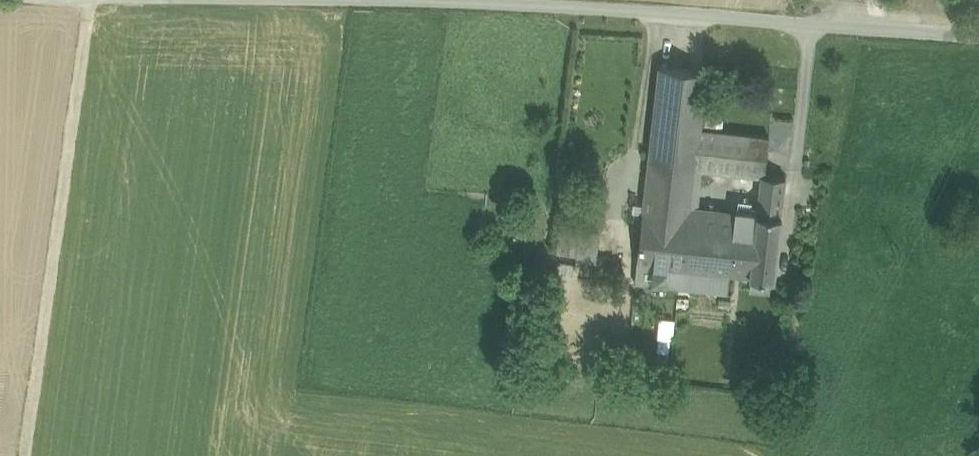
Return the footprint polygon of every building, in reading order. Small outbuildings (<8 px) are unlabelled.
[(707,72),(659,68),(646,181),(693,186),(700,130),(707,72)] [(769,138),(700,130),(693,186),(706,187),(708,171),(761,176),(765,177),(769,138)] [(756,214),(781,217),(786,179),(765,177),(761,176),(756,214)] [(693,186),(646,181),(645,194),(692,199),(693,186)] [(692,199),(645,194),(644,202),(691,207),(692,199)] [(691,207),(644,202),(637,264),(730,274),(738,212),(691,207)] [(756,214),(738,212),(730,274),(752,277),(771,279),(774,280),(781,217),(756,214)] [(581,232),(560,229),(557,253),(578,256),(581,232)] [(728,295),(730,274),(637,264),(635,283),(728,295)] [(770,293),(771,279),(752,277),(751,291),(770,293)]
